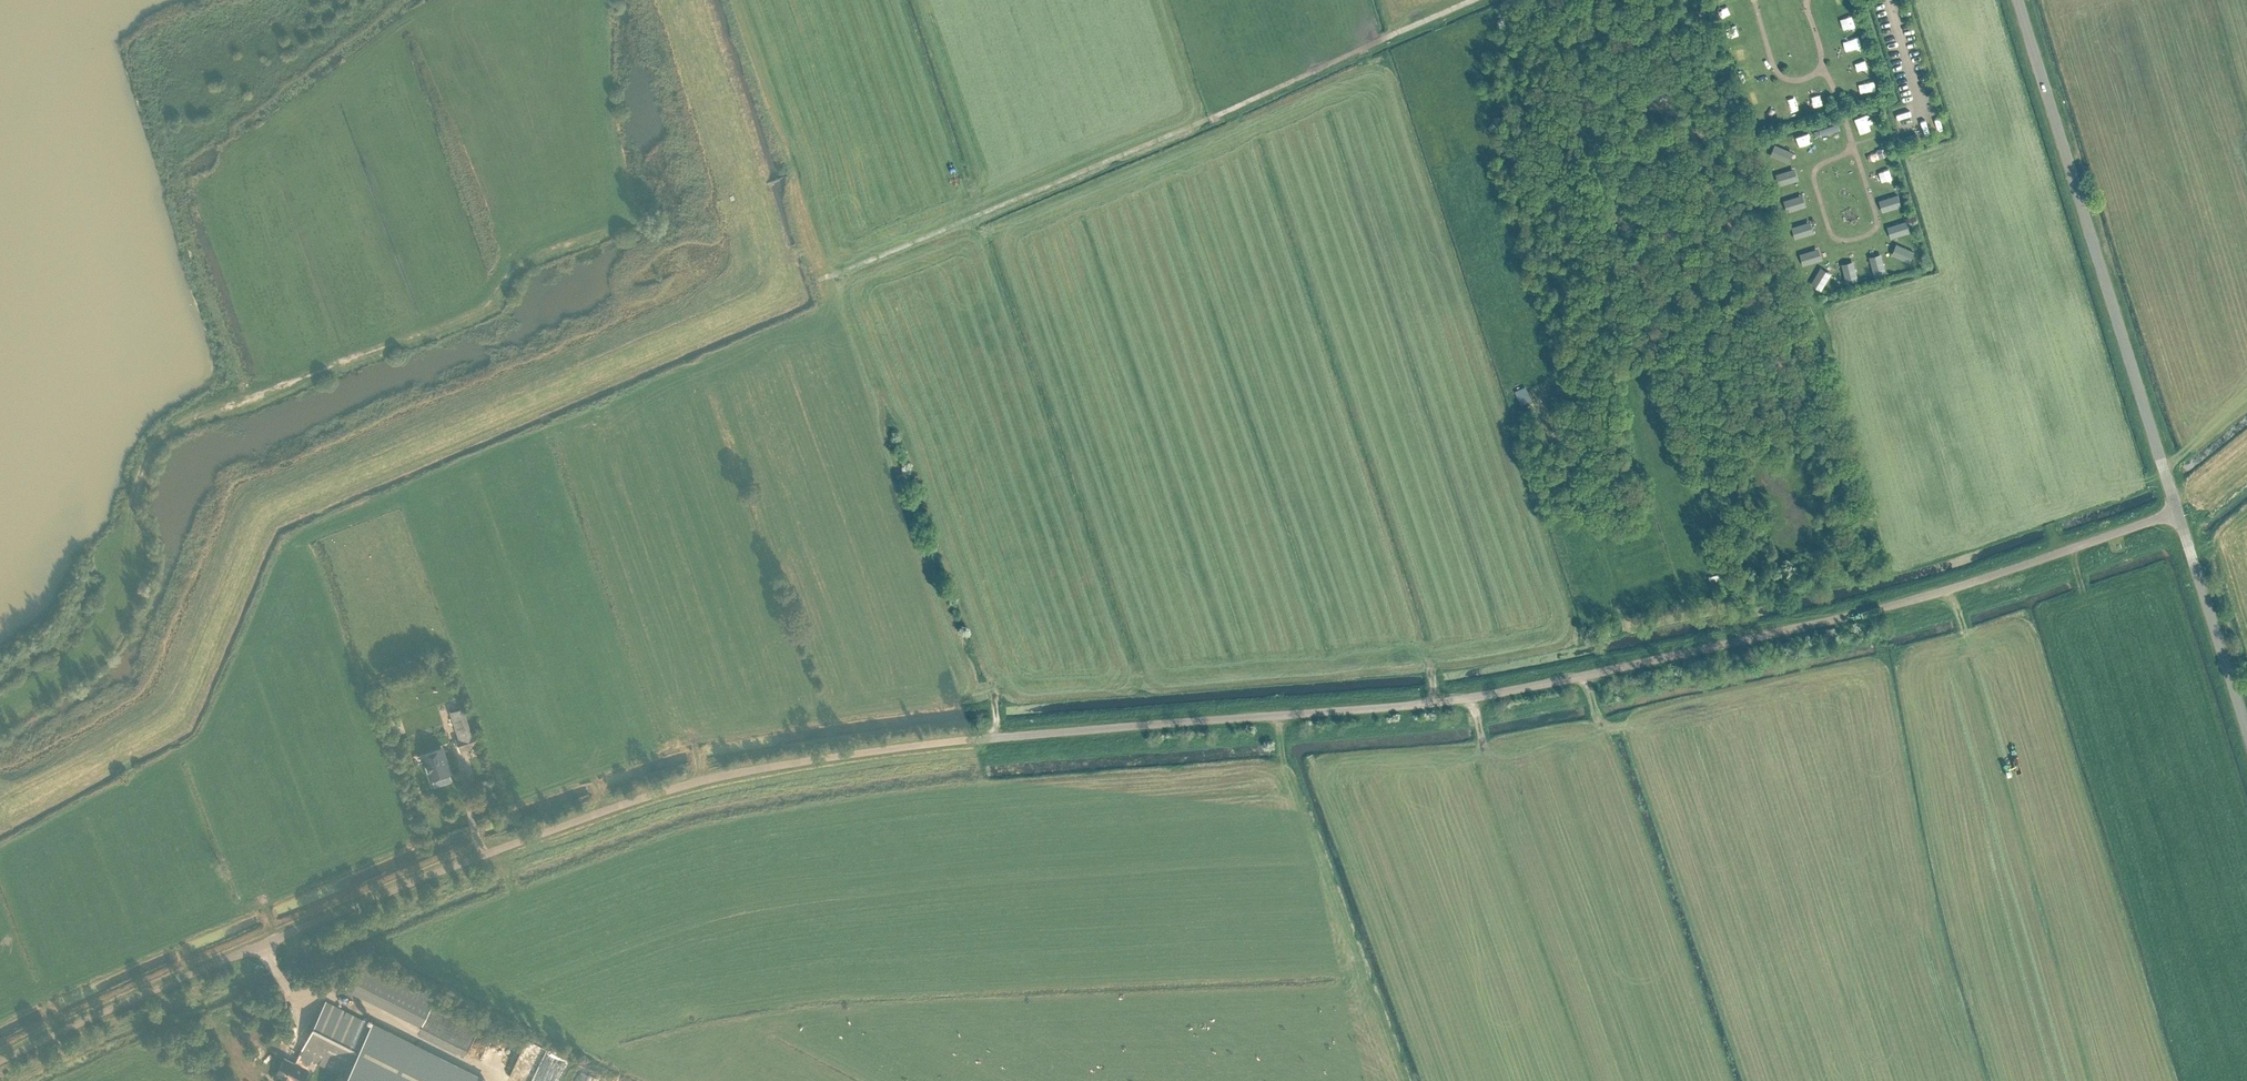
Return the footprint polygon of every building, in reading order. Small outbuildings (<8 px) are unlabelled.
[(1840,12),(1845,27),(1854,25),(1849,9),(1840,12)] [(1861,51),(1850,55),(1855,68),(1866,64),(1861,51)] [(1855,73),(1856,80),(1867,77),(1865,70),(1855,73)] [(1859,121),(1866,131),(1882,121),(1875,111),(1859,121)] [(1832,123),(1823,127),(1830,144),(1839,140),(1832,123)] [(1865,142),(1870,155),(1888,148),(1883,136),(1865,142)] [(1775,150),(1793,156),(1798,143),(1780,137),(1775,150)] [(1783,178),(1803,173),(1799,161),(1779,166),(1783,178)] [(1877,180),(1896,174),(1894,169),(1875,175),(1877,180)] [(1792,205),(1810,199),(1806,187),(1787,193),(1792,205)] [(1886,207),(1904,200),(1900,189),(1882,195),(1886,207)] [(1815,213),(1796,219),(1800,231),(1819,226),(1815,213)] [(1908,214),(1890,220),(1894,232),(1912,226),(1908,214)] [(1894,248),(1912,257),(1917,246),(1900,237),(1894,248)] [(1824,240),(1807,245),(1811,257),(1827,252),(1824,240)] [(1875,250),(1880,267),(1889,264),(1885,247),(1875,250)] [(1859,255),(1850,256),(1853,275),(1862,273),(1859,255)] [(1826,282),(1836,267),(1827,261),(1817,276),(1826,282)] [(1712,586),(1722,582),(1720,573),(1709,577),(1712,586)] [(476,746),(472,733),(472,732),(470,733),(462,707),(448,712),(457,738),(454,739),(458,752),(476,746)] [(431,779),(449,773),(440,748),(423,754),(431,779)] [(475,1077),(325,1002),(300,1053),(302,1054),(296,1064),(284,1058),(276,1074),(278,1075),(275,1080),(278,1080),(302,1080),(308,1070),(306,1069),(312,1059),(345,1075),(342,1080),(473,1080),(475,1077)]
